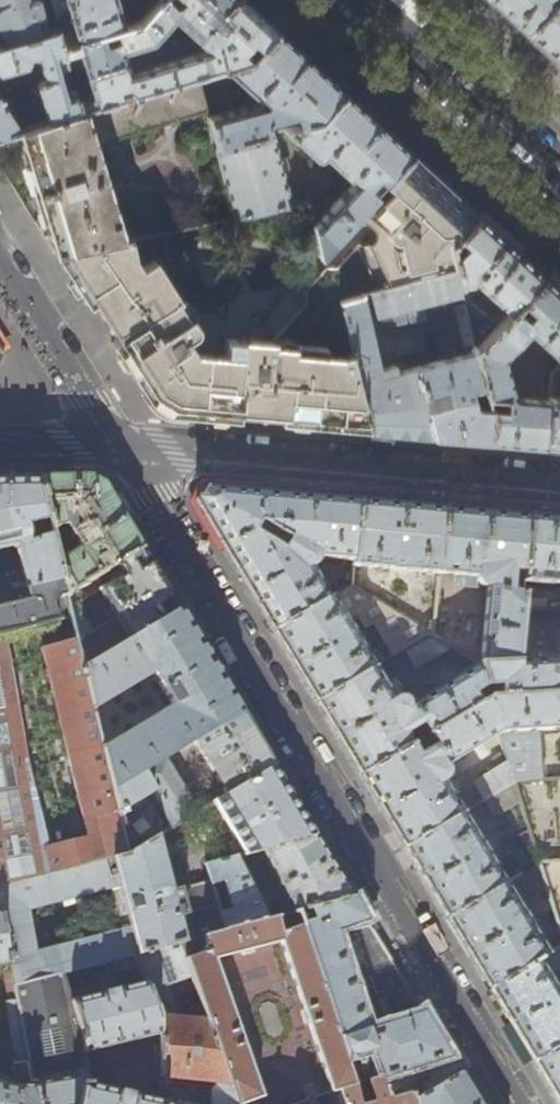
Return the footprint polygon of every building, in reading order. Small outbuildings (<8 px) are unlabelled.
[(2,46),(44,35),(39,18),(43,17),(38,0),(0,0),(0,42),(2,46)] [(56,31),(60,46),(101,33),(114,29),(123,26),(116,0),(48,0),(56,31)] [(140,21),(123,26),(114,29),(118,42),(106,46),(101,33),(60,46),(64,58),(80,53),(85,75),(126,62),(124,54),(153,44),(174,20),(195,40),(196,39),(232,0),(160,0),(140,21)] [(244,0),(232,0),(196,39),(206,50),(130,74),(126,62),(85,75),(92,100),(77,104),(79,111),(122,98),(120,90),(133,86),(135,94),(198,75),(223,68),(251,60),(277,30),(254,9),(244,0)] [(503,14),(524,33),(555,0),(487,0),(503,14)] [(524,33),(555,62),(559,67),(559,0),(555,0),(524,33)] [(251,60),(223,68),(261,103),(209,117),(217,146),(269,131),(267,122),(295,115),(297,124),(320,118),(344,92),(307,58),(277,30),(251,60)] [(56,31),(44,35),(2,46),(0,47),(0,74),(25,67),(29,58),(38,57),(40,64),(39,68),(42,80),(39,81),(36,87),(0,98),(0,135),(19,130),(79,111),(77,104),(74,92),(64,94),(58,72),(67,70),(64,58),(60,46),(56,31)] [(198,75),(135,94),(122,98),(79,111),(19,130),(34,182),(55,254),(129,239),(131,238),(130,235),(124,237),(96,146),(207,108),(198,75)] [(320,118),(297,124),(281,128),(312,156),(313,157),(314,158),(316,158),(317,159),(319,158),(321,158),(322,157),(323,156),(324,155),(353,182),(325,214),(311,211),(320,254),(359,211),(411,153),(379,124),(344,92),(320,118)] [(269,131),(217,146),(216,146),(235,216),(291,204),(271,131),(269,131)] [(238,421),(238,412),(280,416),(282,424),(334,429),(369,432),(340,302),(362,296),(373,294),(458,274),(452,246),(478,215),(445,184),(411,153),(359,211),(375,225),(376,227),(376,231),(375,234),(372,238),(368,240),(362,240),(360,239),(335,267),(323,270),(308,285),(305,299),(272,338),(271,342),(224,338),(222,355),(194,352),(184,339),(194,332),(195,324),(189,316),(186,318),(173,297),(176,295),(153,260),(140,268),(134,259),(129,239),(55,254),(81,294),(88,305),(94,301),(118,339),(112,343),(128,368),(147,400),(153,406),(161,412),(169,414),(222,419),(238,421)] [(510,245),(478,215),(452,246),(458,274),(475,351),(544,275),(510,245)] [(458,274),(373,294),(378,318),(415,334),(433,330),(441,362),(405,371),(404,366),(394,369),(394,368),(378,371),(362,296),(340,302),(369,432),(369,434),(403,437),(461,442),(460,440),(467,440),(495,443),(475,351),(458,274)] [(544,275),(475,351),(495,443),(516,444),(545,447),(549,400),(513,396),(505,359),(529,332),(559,359),(559,290),(544,275)] [(557,380),(559,373),(555,369),(552,373),(552,378),(557,380)] [(550,396),(549,400),(545,447),(559,448),(559,397),(550,396)] [(36,477),(49,530),(65,526),(80,551),(56,561),(65,596),(78,589),(84,599),(119,578),(113,567),(141,548),(120,514),(102,484),(88,476),(68,476),(36,477)] [(2,634),(57,621),(53,608),(58,598),(65,597),(65,596),(56,561),(49,530),(36,477),(0,477),(0,546),(13,544),(18,548),(28,600),(0,606),(0,635),(2,634)] [(316,557),(353,561),(359,500),(281,493),(204,487),(196,501),(247,585),(274,631),(329,598),(310,566),(313,565),(315,562),(316,557)] [(402,504),(359,500),(353,561),(353,566),(439,574),(444,508),(402,504)] [(483,511),(444,508),(439,574),(462,576),(461,585),(464,587),(479,589),(480,586),(483,587),(486,588),(480,664),(515,663),(516,662),(520,611),(521,600),(522,594),(509,593),(511,573),(523,574),(529,515),(483,511)] [(529,515),(523,574),(523,581),(559,586),(559,518),(529,515)] [(146,556),(141,548),(113,567),(119,578),(84,599),(68,608),(70,618),(73,630),(76,642),(82,668),(178,610),(146,556)] [(351,584),(329,598),(274,631),(301,676),(317,702),(375,668),(347,622),(357,617),(365,630),(374,625),(393,657),(404,651),(432,635),(351,584)] [(543,598),(521,600),(520,611),(543,609),(543,598)] [(206,655),(178,610),(82,668),(92,709),(151,673),(171,704),(101,747),(126,854),(157,836),(164,832),(172,827),(140,772),(164,758),(193,740),(240,712),(206,655)] [(64,632),(73,630),(70,618),(62,620),(64,632)] [(557,632),(555,634),(556,651),(559,653),(558,656),(559,658),(516,662),(515,663),(480,664),(477,664),(487,698),(557,694),(557,684),(559,684),(559,632),(557,632)] [(0,635),(0,881),(2,887),(6,886),(126,854),(101,747),(92,709),(82,668),(76,642),(43,650),(68,754),(27,764),(2,634),(0,635)] [(455,649),(432,635),(404,651),(417,671),(455,649)] [(428,734),(487,698),(477,664),(408,704),(404,700),(404,697),(395,683),(387,689),(375,668),(317,702),(322,711),(361,775),(411,745),(404,732),(421,724),(428,734)] [(558,705),(557,694),(487,698),(499,734),(507,763),(514,782),(541,780),(537,730),(559,729),(559,705),(558,705)] [(499,734),(487,698),(428,734),(434,745),(417,755),(411,745),(361,775),(378,804),(405,848),(461,813),(450,794),(457,789),(458,787),(449,772),(446,772),(445,767),(499,734)] [(240,712),(193,740),(226,794),(272,766),(255,737),(240,712)] [(196,812),(164,758),(140,772),(172,827),(196,812)] [(514,782),(507,763),(475,782),(484,800),(514,782)] [(263,849),(314,835),(289,793),(272,766),(226,794),(214,801),(245,854),(263,849)] [(520,802),(514,782),(484,800),(495,817),(520,802)] [(196,812),(172,827),(164,832),(171,844),(192,831),(189,825),(208,814),(204,807),(196,812)] [(504,884),(461,813),(405,848),(422,876),(448,918),(504,884)] [(507,847),(522,872),(538,862),(529,832),(507,847)] [(314,835),(263,849),(284,891),(258,898),(236,857),(206,865),(212,885),(223,881),(231,910),(220,913),(226,931),(296,912),(308,909),(352,897),(329,858),(314,835)] [(1,909),(5,936),(10,963),(12,976),(22,973),(25,984),(60,975),(97,965),(133,955),(178,943),(183,942),(157,836),(126,854),(6,886),(9,896),(0,898),(0,906),(1,909)] [(212,885),(206,865),(206,864),(186,874),(180,884),(197,939),(226,931),(220,913),(212,885)] [(546,955),(504,884),(448,918),(465,948),(490,988),(546,955)] [(352,897),(308,909),(311,921),(300,924),(354,1086),(355,1085),(369,1081),(384,1077),(389,1098),(413,1093),(415,1101),(458,1073),(419,1007),(406,1012),(408,1017),(393,1022),(385,998),(396,995),(401,992),(406,987),(393,965),(375,935),(352,897)] [(226,931),(197,939),(183,942),(178,943),(233,1103),(300,1103),(327,1094),(330,1103),(340,1103),(336,1091),(354,1086),(300,924),(296,912),(226,931)] [(10,963),(5,936),(0,936),(0,965),(10,963)] [(133,955),(137,967),(143,983),(156,1019),(157,1035),(159,1078),(216,1084),(209,1092),(209,1103),(233,1103),(178,943),(133,955)] [(546,955),(490,988),(509,1020),(534,1062),(559,1046),(559,998),(547,977),(559,969),(559,947),(546,955)] [(133,955),(97,965),(100,976),(113,973),(112,974),(137,967),(133,955)] [(25,984),(14,987),(35,1103),(77,1103),(80,1088),(86,1087),(86,1086),(82,1055),(79,1034),(68,1002),(60,975),(25,984)] [(14,987),(14,982),(4,984),(7,1002),(4,1002),(9,1039),(4,1040),(6,1064),(7,1064),(11,1067),(12,1085),(3,1083),(3,1079),(0,1078),(0,1103),(35,1103),(14,987)] [(143,983),(68,1002),(79,1034),(82,1055),(157,1035),(156,1019),(143,983)] [(534,1062),(554,1094),(559,1103),(559,1046),(534,1062)] [(415,1101),(416,1103),(477,1103),(458,1073),(415,1101)] [(415,1101),(413,1093),(389,1098),(384,1077),(369,1081),(375,1102),(365,1103),(416,1103),(415,1101)] [(354,1086),(336,1091),(340,1103),(360,1103),(355,1085),(354,1086)] [(86,1086),(86,1087),(80,1088),(77,1103),(162,1103),(162,1102),(86,1086)]
